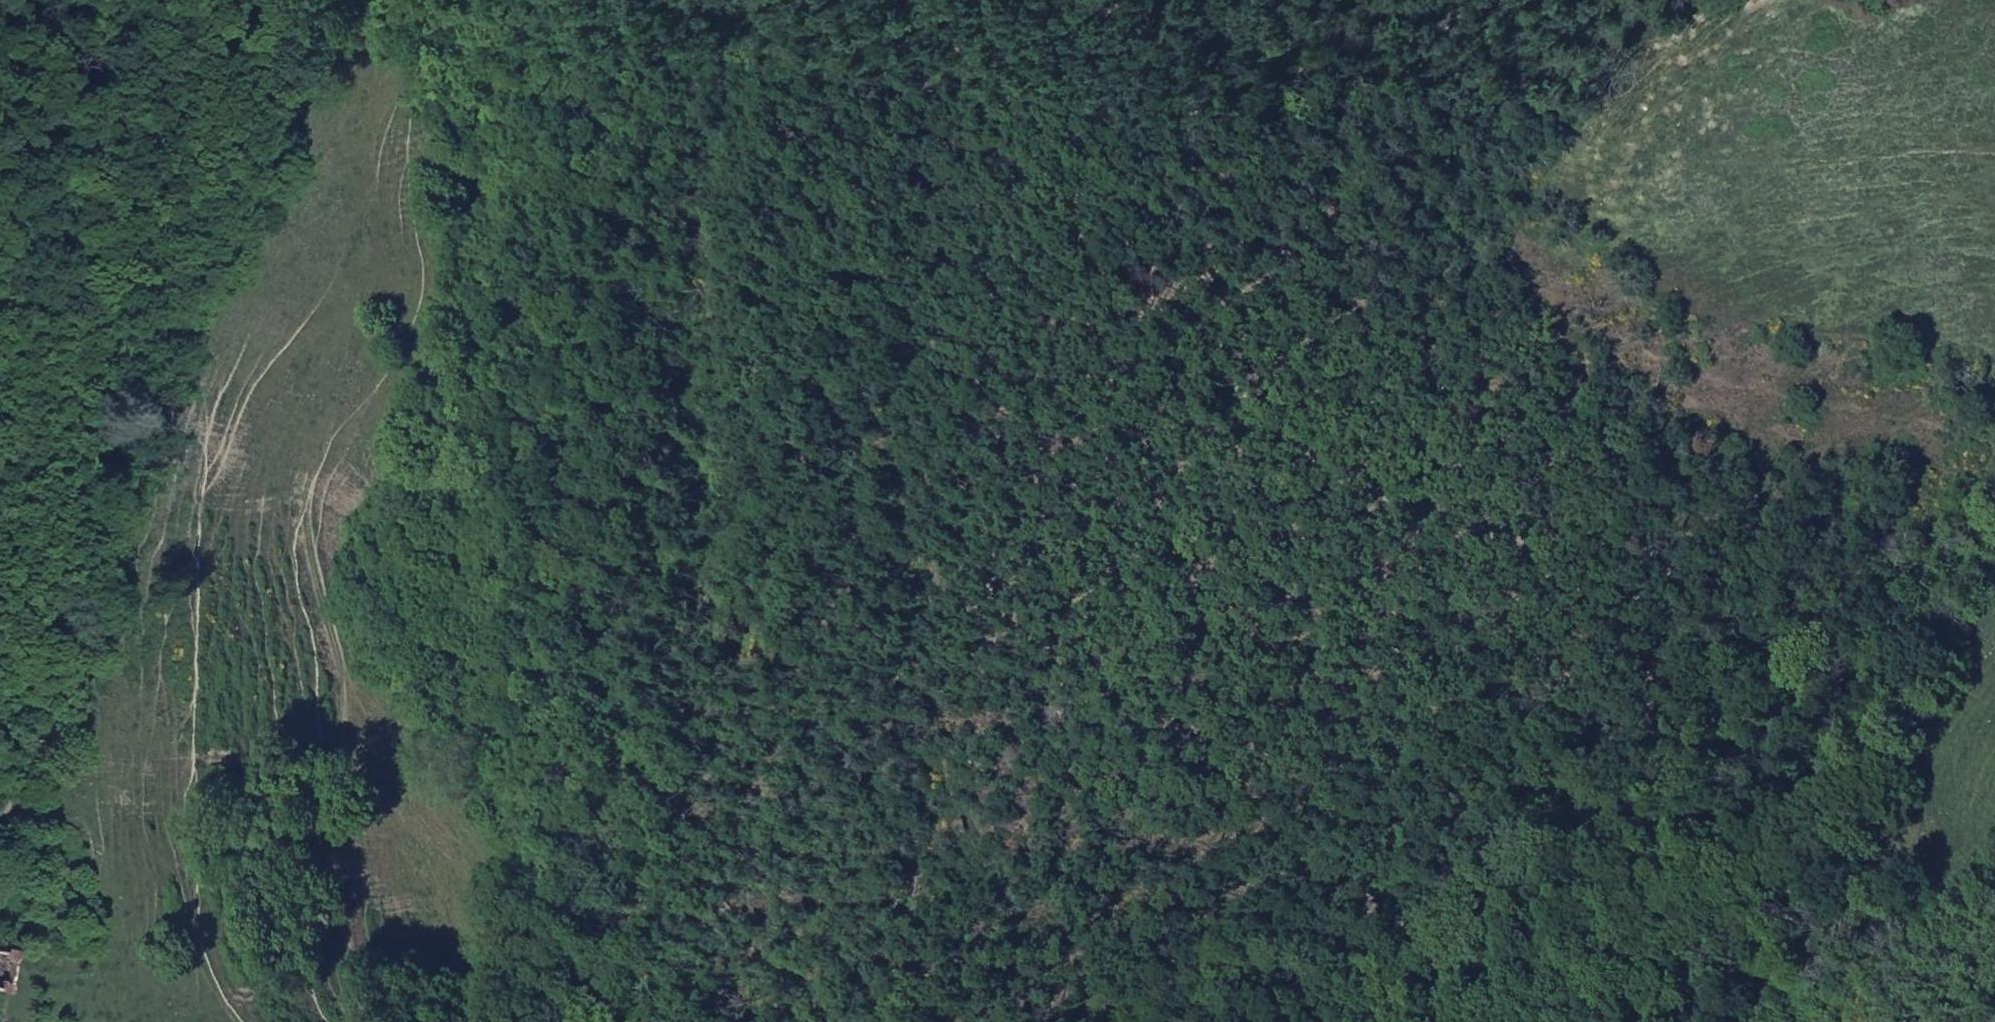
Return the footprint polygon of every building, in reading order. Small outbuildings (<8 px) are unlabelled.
[(16,952),(0,949),(0,991),(10,993),(16,952)]
